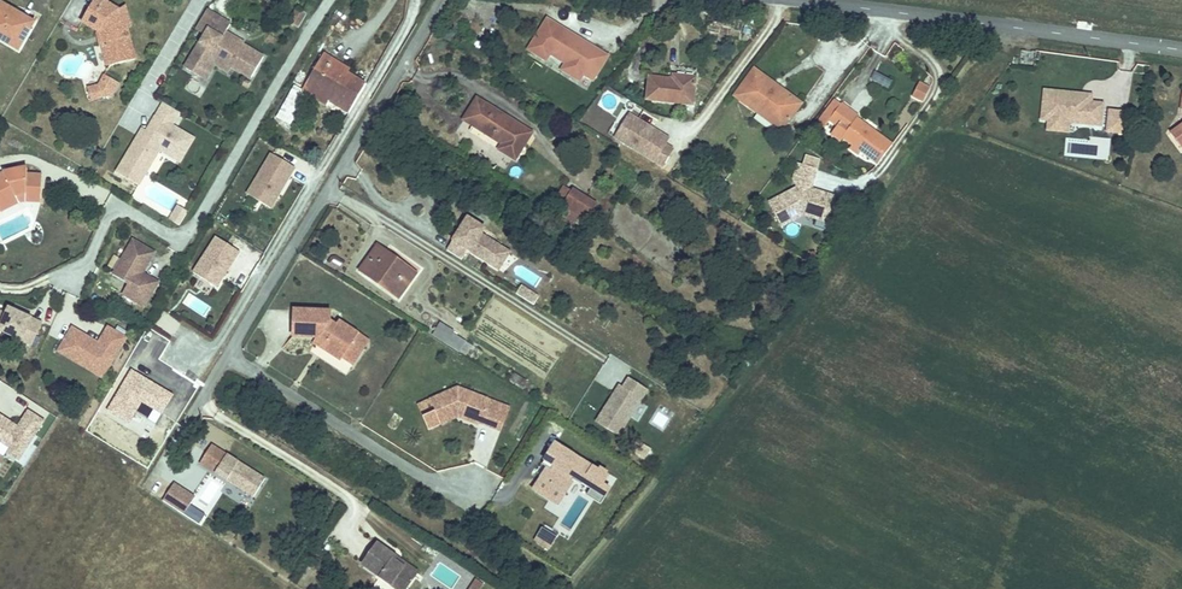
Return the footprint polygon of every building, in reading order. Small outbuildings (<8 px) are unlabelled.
[(129,5),(121,0),(100,0),(90,17),(107,27),(108,28),(109,26),(114,29),(116,35),(114,39),(112,41),(114,45),(112,48),(114,55),(117,57),(118,61),(133,58),(131,49),(143,46),(137,20),(133,21),(129,5)] [(141,20),(137,3),(129,5),(133,21),(137,20),(141,20)] [(310,24),(318,9),(309,4),(301,18),(310,24)] [(223,11),(215,6),(204,25),(214,30),(217,26),(215,25),(223,11)] [(35,27),(4,9),(0,15),(0,41),(20,53),(35,27)] [(240,20),(223,11),(215,25),(217,26),(214,30),(195,64),(208,71),(217,56),(228,55),(240,62),(262,74),(275,53),(234,29),(240,20)] [(548,51),(562,27),(554,22),(535,52),(553,63),(557,56),(548,51)] [(116,35),(114,29),(109,26),(108,28),(107,27),(106,29),(108,40),(114,39),(116,35)] [(613,61),(605,56),(607,53),(588,42),(586,45),(577,40),(579,37),(562,27),(548,51),(557,56),(573,66),(591,77),(601,82),(613,61)] [(588,42),(579,37),(577,40),(586,45),(588,42)] [(145,55),(143,46),(131,49),(133,58),(145,55)] [(615,58),(607,53),(605,56),(613,61),(615,58)] [(350,111),(366,82),(349,73),(332,64),(334,59),(325,54),(305,91),(297,87),(277,119),(291,126),(308,95),(328,105),(330,101),(350,111)] [(208,71),(215,75),(224,60),(237,67),(240,62),(228,55),(217,56),(208,71)] [(350,67),(334,59),(332,64),(349,73),(350,67)] [(587,83),(591,77),(573,66),(569,72),(587,83)] [(738,96),(784,130),(788,125),(747,95),(764,72),(759,68),(738,96)] [(704,79),(704,71),(682,69),(682,77),(704,79)] [(110,87),(111,85),(108,84),(115,71),(113,70),(107,81),(95,83),(99,96),(112,92),(110,87)] [(119,93),(127,78),(115,71),(108,84),(111,85),(110,87),(112,92),(114,91),(119,93)] [(788,125),(805,103),(764,72),(747,95),(788,125)] [(890,90),(893,79),(875,73),(871,83),(890,90)] [(656,79),(654,102),(701,107),(704,79),(682,77),(679,76),(679,81),(656,79)] [(869,80),(854,104),(866,111),(881,88),(869,80)] [(917,97),(927,102),(934,89),(924,84),(917,97)] [(1088,123),(1089,115),(1086,112),(1087,105),(1090,102),(1091,94),(1044,90),(1041,118),(1049,119),(1054,115),(1064,116),(1068,121),(1069,121),(1088,123)] [(898,147),(861,120),(859,123),(848,116),(852,111),(837,100),(821,122),(827,127),(832,119),(840,125),(834,133),(845,141),(847,138),(857,145),(855,148),(865,156),(867,153),(884,166),(898,147)] [(518,152),(532,129),(501,110),(498,115),(485,107),(477,102),(465,119),(506,145),(502,151),(520,161),(523,155),(518,152)] [(498,115),(501,110),(489,102),(485,107),(498,115)] [(1100,124),(1102,103),(1090,102),(1087,105),(1086,112),(1089,115),(1088,123),(1100,124)] [(164,107),(157,120),(172,129),(180,116),(164,107)] [(537,109),(532,118),(540,122),(544,114),(537,109)] [(128,110),(119,125),(137,135),(145,120),(128,110)] [(1108,110),(1106,135),(1128,136),(1129,111),(1108,110)] [(861,120),(862,118),(852,111),(848,116),(859,123),(861,120)] [(1068,131),(1069,121),(1068,121),(1064,116),(1054,115),(1049,119),(1048,129),(1068,131)] [(670,146),(674,140),(651,126),(649,129),(645,126),(647,124),(635,116),(621,139),(668,168),(678,151),(670,146)] [(139,189),(161,153),(173,150),(186,157),(195,142),(172,129),(157,120),(148,135),(147,134),(143,139),(141,137),(118,176),(139,189)] [(1174,130),(1181,140),(1181,124),(1174,130)] [(538,133),(532,129),(518,152),(523,155),(538,133)] [(186,157),(173,150),(161,153),(181,165),(186,157)] [(271,155),(247,195),(271,210),(294,168),(271,155)] [(839,200),(827,196),(826,199),(822,197),(823,194),(813,191),(822,162),(808,157),(805,166),(801,165),(796,181),(800,189),(771,204),(782,226),(805,214),(822,219),(824,211),(834,215),(839,200)] [(10,196),(41,191),(39,178),(24,180),(23,171),(0,174),(0,201),(10,196)] [(573,204),(581,193),(573,188),(566,200),(573,204)] [(605,205),(582,190),(581,193),(573,204),(572,206),(596,221),(602,211),(605,205)] [(15,209),(43,204),(41,191),(10,196),(0,201),(0,216),(15,209)] [(180,227),(189,213),(179,208),(171,222),(180,227)] [(603,225),(609,215),(602,211),(596,221),(603,225)] [(831,226),(834,215),(824,211),(822,219),(805,214),(782,226),(783,229),(806,217),(831,226)] [(508,248),(487,235),(491,229),(473,218),(453,250),(467,259),(473,250),(496,265),(508,248)] [(215,238),(193,273),(216,288),(238,252),(215,238)] [(376,241),(356,269),(399,297),(418,271),(376,241)] [(147,308),(157,291),(141,282),(145,276),(157,255),(135,243),(115,277),(131,286),(125,296),(147,308)] [(515,253),(508,248),(496,265),(504,270),(515,253)] [(536,285),(541,276),(517,264),(512,274),(536,285)] [(161,284),(145,276),(141,282),(157,291),(161,284)] [(536,293),(526,286),(521,294),(532,301),(536,293)] [(539,305),(544,298),(536,293),(532,301),(539,305)] [(50,321),(18,306),(15,313),(2,307),(0,311),(0,325),(40,343),(50,321)] [(291,338),(318,339),(326,344),(322,350),(341,361),(343,359),(354,366),(363,352),(351,345),(358,335),(340,324),(337,328),(329,323),(329,314),(292,312),(291,338)] [(442,328),(436,337),(463,354),(469,344),(442,328)] [(108,372),(126,341),(109,331),(99,347),(94,344),(93,347),(89,345),(91,342),(73,332),(60,355),(96,376),(100,368),(108,372)] [(370,342),(358,335),(351,345),(363,352),(370,342)] [(318,339),(314,345),(322,350),(326,344),(318,339)] [(104,380),(108,372),(100,368),(96,376),(104,380)] [(157,425),(174,394),(129,370),(106,412),(132,427),(138,415),(157,425)] [(619,435),(647,390),(628,377),(622,387),(624,388),(622,393),(619,391),(610,406),(607,404),(596,420),(619,435)] [(610,406),(619,391),(622,393),(624,388),(622,387),(619,385),(607,404),(610,406)] [(514,411),(461,390),(433,401),(436,408),(424,414),(429,426),(442,421),(460,414),(462,418),(483,427),(484,424),(496,429),(501,416),(510,420),(514,411)] [(664,429),(672,413),(659,407),(652,423),(664,429)] [(12,449),(10,452),(21,459),(46,421),(31,412),(19,427),(0,414),(0,441),(12,449)] [(444,426),(462,418),(460,414),(442,421),(444,426)] [(505,433),(510,420),(501,416),(496,429),(505,433)] [(187,459),(242,492),(254,475),(199,441),(187,459)] [(650,450),(636,441),(631,449),(645,458),(650,450)] [(609,476),(555,444),(545,460),(549,463),(553,465),(551,468),(547,466),(533,489),(558,504),(572,481),(570,480),(572,477),(591,488),(598,492),(604,484),(609,476)] [(175,483),(166,497),(185,512),(196,496),(175,483)] [(601,502),(611,488),(604,484),(598,492),(591,488),(587,494),(601,502)] [(191,507),(186,516),(200,524),(206,515),(191,507)] [(549,546),(556,535),(542,527),(535,538),(549,546)] [(391,544),(387,550),(407,563),(411,556),(391,544)] [(387,550),(375,568),(410,588),(420,588),(429,576),(407,563),(387,550)] [(407,563),(429,576),(433,570),(411,556),(407,563)] [(484,585),(475,579),(469,588),(481,588),(484,585)]
